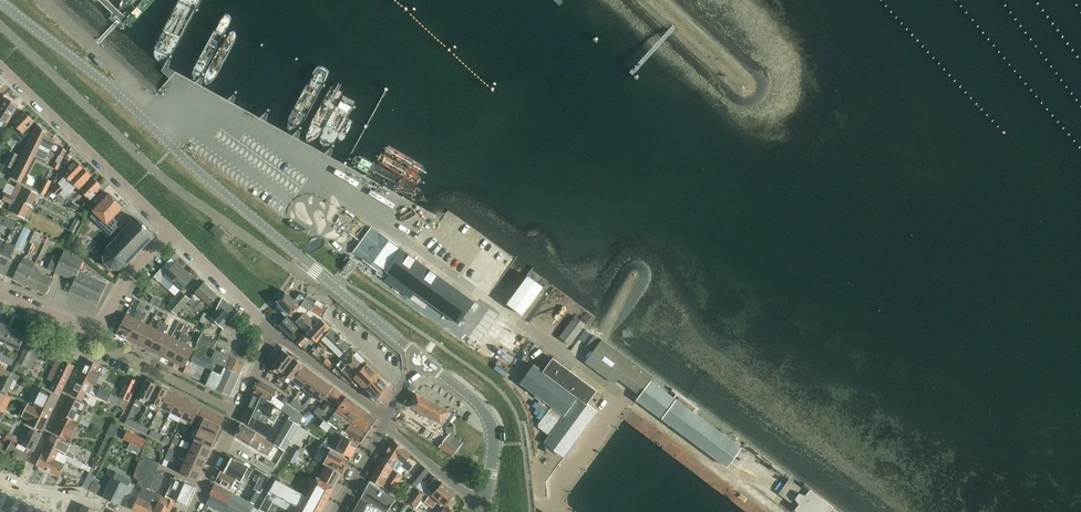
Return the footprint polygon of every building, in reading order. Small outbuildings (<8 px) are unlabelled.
[(7,123),(18,106),(6,98),(0,107),(0,122),(2,119),(7,123)] [(19,129),(12,136),(18,143),(22,139),(28,133),(25,131),(34,121),(24,111),(12,123),(19,129)] [(39,145),(49,151),(54,141),(37,124),(29,140),(39,145)] [(4,138),(8,129),(4,127),(0,135),(4,138)] [(241,147),(248,150),(251,140),(244,138),(241,147)] [(44,163),(49,151),(39,145),(29,140),(22,152),(34,158),(44,163)] [(267,146),(284,159),(287,155),(270,142),(267,146)] [(5,165),(13,169),(19,156),(12,152),(5,165)] [(22,183),(34,158),(22,152),(10,177),(22,183)] [(57,196),(59,194),(68,185),(84,169),(77,163),(75,165),(73,163),(62,174),(65,177),(52,190),(57,196)] [(68,185),(59,194),(64,198),(75,187),(80,191),(90,180),(89,178),(91,176),(84,169),(68,185)] [(39,191),(45,194),(51,181),(45,178),(39,191)] [(81,193),(90,201),(101,190),(99,188),(101,186),(94,180),(81,193)] [(14,197),(31,206),(37,194),(18,184),(17,187),(19,188),(14,197)] [(110,194),(108,196),(103,191),(95,200),(99,205),(94,211),(95,212),(91,216),(97,222),(100,218),(106,224),(102,228),(110,236),(117,228),(115,225),(117,223),(116,222),(112,218),(123,206),(119,202),(110,194)] [(31,206),(14,197),(6,193),(3,200),(11,204),(8,210),(25,218),(31,206)] [(69,231),(76,234),(84,218),(78,214),(69,231)] [(142,225),(141,225),(136,220),(136,219),(135,218),(134,219),(135,219),(130,224),(129,224),(128,225),(129,225),(124,230),(122,231),(123,231),(118,236),(116,237),(117,238),(113,242),(112,241),(111,243),(107,248),(106,247),(105,249),(106,249),(104,251),(103,250),(101,252),(103,253),(103,254),(102,254),(102,256),(103,256),(103,259),(104,262),(103,263),(104,265),(105,264),(107,266),(109,268),(109,269),(111,269),(111,268),(114,269),(117,269),(117,270),(119,269),(121,268),(124,267),(126,266),(125,265),(129,261),(130,261),(131,260),(131,259),(135,255),(136,256),(137,254),(141,249),(141,250),(143,248),(143,247),(147,243),(147,244),(149,242),(148,241),(152,237),(153,238),(154,236),(153,236),(147,231),(148,230),(142,225)] [(386,272),(402,250),(402,249),(356,218),(342,235),(359,245),(353,253),(378,271),(381,268),(385,273),(386,272)] [(228,236),(231,231),(220,224),(217,228),(228,236)] [(215,226),(211,230),(219,238),(223,234),(215,226)] [(33,244),(38,233),(32,230),(27,241),(33,244)] [(0,257),(0,272),(7,274),(13,260),(10,259),(16,246),(7,242),(0,257)] [(458,324),(474,302),(402,250),(386,272),(393,277),(389,282),(410,298),(415,292),(458,324)] [(70,293),(79,271),(84,260),(64,251),(61,259),(55,272),(75,281),(69,292),(70,293)] [(48,269),(55,272),(61,259),(54,256),(48,269)] [(26,284),(33,270),(36,263),(24,257),(15,278),(26,284)] [(342,270),(348,274),(356,263),(351,259),(342,270)] [(180,292),(193,278),(176,263),(170,270),(165,265),(154,277),(160,282),(164,277),(173,285),(169,290),(175,296),(179,291),(180,292)] [(33,270),(26,284),(47,293),(53,279),(33,270)] [(79,271),(70,293),(97,306),(107,284),(79,271)] [(496,273),(491,289),(500,291),(503,281),(505,282),(507,275),(496,273)] [(133,274),(125,282),(131,287),(138,279),(133,274)] [(507,304),(522,315),(543,287),(527,276),(507,304)] [(184,303),(186,304),(188,302),(195,309),(204,300),(210,305),(218,296),(204,283),(190,300),(188,298),(184,303)] [(152,296),(161,300),(164,293),(155,289),(152,296)] [(38,306),(42,296),(31,292),(27,301),(38,306)] [(184,303),(188,298),(181,292),(168,306),(177,314),(186,304),(184,303)] [(310,310),(316,302),(307,296),(299,295),(294,302),(285,293),(277,301),(290,315),(297,309),(301,306),(302,304),(303,305),(302,306),(310,310)] [(133,305),(143,311),(146,305),(136,299),(133,305)] [(211,317),(224,329),(238,312),(223,299),(217,310),(211,317)] [(316,323),(320,319),(321,317),(322,318),(328,308),(316,302),(310,310),(302,306),(303,305),(302,304),(301,306),(297,309),(302,312),(300,314),(302,315),(303,314),(306,314),(316,323)] [(128,340),(142,313),(137,310),(135,315),(136,316),(135,319),(126,315),(116,334),(128,340)] [(139,346),(149,326),(141,322),(142,319),(144,320),(146,315),(142,313),(128,340),(139,346)] [(190,322),(205,330),(211,317),(204,313),(200,322),(193,318),(190,322)] [(307,333),(316,323),(306,314),(303,314),(302,315),(295,322),(307,333)] [(559,337),(570,345),(585,324),(575,316),(559,337)] [(517,350),(529,336),(509,317),(496,330),(517,350)] [(279,326),(290,337),(297,328),(287,318),(279,326)] [(320,319),(316,323),(307,333),(316,343),(330,328),(320,319)] [(151,351),(164,324),(160,322),(157,327),(159,327),(157,330),(149,326),(139,346),(151,351)] [(12,329),(0,323),(0,341),(6,343),(12,329)] [(162,357),(172,337),(164,333),(165,331),(166,331),(169,326),(164,324),(151,351),(162,357)] [(187,334),(190,328),(185,325),(181,332),(187,334)] [(12,329),(6,343),(19,350),(26,336),(12,329)] [(330,347),(340,357),(350,346),(332,329),(322,340),(321,342),(320,344),(327,350),(330,347)] [(467,329),(463,336),(470,339),(473,333),(467,329)] [(173,362),(187,335),(182,333),(180,338),(181,339),(180,341),(172,337),(162,357),(173,362)] [(198,342),(214,350),(218,341),(202,334),(198,342)] [(187,335),(173,362),(185,368),(195,349),(186,344),(188,342),(189,342),(192,338),(187,335)] [(301,346),(307,340),(304,336),(297,343),(301,346)] [(676,400),(650,381),(653,377),(602,339),(585,362),(615,383),(618,378),(640,395),(636,400),(728,466),(741,448),(692,411),(694,408),(678,397),(676,400)] [(36,347),(29,342),(18,364),(25,366),(36,347)] [(354,378),(367,363),(353,349),(337,366),(352,381),(354,378)] [(214,360),(209,370),(212,371),(206,385),(230,397),(237,380),(241,373),(245,363),(216,350),(211,359),(214,360)] [(280,378),(294,359),(284,351),(270,370),(280,378)] [(214,360),(211,359),(196,352),(191,362),(206,369),(209,370),(214,360)] [(0,356),(0,360),(12,365),(15,360),(1,353),(0,356)] [(52,369),(69,378),(75,366),(57,357),(52,369)] [(520,383),(564,416),(555,428),(545,443),(563,457),(596,412),(587,405),(597,391),(553,358),(542,372),(533,365),(520,383)] [(293,381),(304,366),(294,359),(280,378),(289,385),(293,381)] [(80,378),(91,383),(96,385),(101,374),(96,371),(100,365),(89,360),(80,378)] [(502,360),(499,365),(510,372),(513,367),(502,360)] [(206,369),(191,362),(189,361),(183,373),(200,382),(206,369)] [(365,390),(378,374),(367,363),(354,378),(365,390)] [(303,388),(314,373),(304,366),(293,381),(303,388)] [(60,395),(69,378),(52,369),(53,370),(49,379),(54,382),(50,390),(60,395)] [(312,395),(323,381),(314,373),(303,388),(312,395)] [(378,400),(387,386),(388,386),(387,385),(387,384),(378,374),(365,390),(376,401),(377,401),(378,400)] [(8,393),(14,380),(4,375),(0,384),(0,389),(8,393)] [(90,384),(91,383),(80,378),(71,395),(82,400),(87,392),(108,402),(108,401),(120,407),(124,400),(115,396),(115,395),(102,388),(102,389),(100,388),(99,391),(93,388),(94,386),(90,384)] [(125,384),(119,396),(128,401),(137,382),(131,379),(128,386),(125,384)] [(146,380),(136,401),(145,405),(146,406),(157,385),(156,384),(146,380)] [(281,410),(285,405),(273,396),(276,390),(260,381),(255,393),(268,400),(271,401),(270,403),(274,405),(281,410)] [(333,388),(323,381),(312,395),(322,403),(325,399),(333,388)] [(102,388),(115,395),(118,389),(105,383),(102,388)] [(157,385),(146,406),(154,410),(159,412),(161,407),(169,391),(165,389),(157,385)] [(338,409),(346,397),(333,387),(333,388),(325,399),(328,401),(322,410),(330,415),(332,413),(328,410),(333,405),(338,409)] [(29,404),(51,415),(59,397),(42,389),(33,406),(29,404)] [(169,391),(161,407),(165,410),(170,412),(178,396),(174,393),(169,391)] [(248,408),(242,421),(273,440),(278,430),(264,421),(266,416),(269,417),(274,405),(270,403),(267,402),(268,400),(255,393),(248,408)] [(436,422),(446,428),(455,415),(417,394),(416,395),(410,407),(409,408),(425,418),(426,416),(436,422)] [(178,396),(170,412),(174,414),(181,417),(189,401),(182,398),(178,396)] [(62,415),(78,423),(86,427),(87,423),(80,420),(87,405),(70,397),(62,415)] [(337,410),(344,415),(368,433),(377,420),(346,397),(338,409),(337,410)] [(291,403),(304,412),(306,408),(294,399),(291,403)] [(189,401),(181,417),(183,418),(193,423),(197,415),(200,408),(201,407),(191,402),(189,401)] [(281,410),(285,413),(290,416),(298,421),(300,423),(304,416),(286,403),(285,405),(281,410)] [(42,432),(51,415),(29,404),(22,417),(29,421),(27,425),(42,432)] [(331,417),(337,410),(338,409),(333,405),(328,410),(332,413),(330,415),(331,417)] [(330,415),(322,410),(318,407),(315,413),(330,425),(345,435),(347,432),(361,443),(367,434),(343,416),(344,415),(337,410),(331,417),(330,415)] [(200,408),(197,415),(205,417),(222,425),(225,419),(200,408)] [(70,441),(78,423),(62,415),(53,433),(70,441)] [(134,428),(137,423),(127,418),(125,424),(128,425),(134,428)] [(300,424),(289,418),(286,424),(284,427),(280,433),(291,439),(300,424)] [(215,440),(220,429),(203,422),(198,432),(215,440)] [(137,423),(134,428),(147,434),(149,429),(137,423)] [(106,436),(113,439),(119,427),(112,424),(106,436)] [(236,436),(268,456),(275,445),(241,424),(236,436)] [(344,436),(345,435),(330,425),(327,430),(329,431),(328,431),(337,438),(339,437),(342,439),(336,450),(351,458),(358,444),(344,436)] [(20,445),(33,452),(41,435),(30,429),(26,439),(23,437),(22,441),(20,445)] [(149,435),(160,441),(163,435),(152,430),(149,435)] [(143,449),(147,441),(130,432),(125,441),(143,449)] [(210,450),(215,440),(198,432),(194,442),(210,450)] [(20,445),(22,441),(8,434),(7,437),(12,440),(6,451),(28,462),(33,452),(20,445)] [(46,447),(72,459),(74,456),(66,453),(70,445),(69,442),(52,434),(46,447)] [(444,440),(458,450),(463,443),(450,434),(444,440)] [(113,440),(105,436),(97,454),(104,457),(113,440)] [(172,443),(177,446),(180,440),(174,437),(172,443)] [(382,461),(396,472),(401,466),(409,472),(413,466),(406,461),(411,455),(404,448),(395,440),(382,461)] [(453,456),(458,450),(444,440),(439,447),(453,456)] [(206,460),(210,450),(194,442),(189,452),(206,460)] [(327,466),(342,474),(350,460),(327,447),(328,445),(323,443),(320,448),(327,452),(325,455),(328,457),(324,464),(327,466)] [(83,464),(72,459),(46,447),(37,466),(59,476),(66,461),(73,464),(72,464),(81,468),(83,464)] [(294,449),(289,458),(295,461),(299,452),(294,449)] [(201,470),(206,460),(189,452),(185,462),(201,470)] [(271,461),(277,464),(282,456),(276,453),(271,461)] [(104,458),(98,456),(98,455),(92,467),(92,468),(98,471),(104,458)] [(773,455),(768,462),(776,467),(781,461),(773,455)] [(174,503),(149,491),(159,464),(144,458),(137,476),(142,479),(139,486),(143,488),(132,509),(138,511),(170,511),(174,503)] [(245,475),(249,477),(253,470),(249,468),(232,458),(225,472),(241,482),(245,475)] [(277,464),(271,461),(268,459),(265,464),(273,469),(277,465),(277,464)] [(396,472),(382,461),(371,479),(386,489),(390,483),(395,486),(402,476),(396,472)] [(196,481),(201,470),(185,462),(180,473),(196,481)] [(335,487),(342,474),(327,466),(320,478),(335,487)] [(409,481),(415,487),(429,471),(423,466),(409,481)] [(783,466),(775,480),(782,484),(790,470),(783,466)] [(94,480),(98,471),(92,468),(83,486),(86,488),(88,489),(93,479),(94,480)] [(104,497),(119,505),(128,486),(120,482),(123,476),(109,469),(103,482),(109,485),(104,497)] [(94,480),(99,483),(104,473),(99,470),(99,471),(98,471),(94,480)] [(150,488),(160,489),(165,475),(157,471),(150,488)] [(235,489),(237,488),(241,482),(221,471),(216,481),(230,489),(232,487),(235,489)] [(320,478),(317,477),(306,497),(316,503),(319,496),(328,501),(335,487),(320,478)] [(428,486),(435,492),(433,495),(438,499),(446,506),(456,494),(443,483),(436,477),(428,486)] [(64,478),(64,493),(76,493),(76,478),(64,478)] [(254,489),(261,493),(267,482),(260,478),(254,489)] [(99,483),(94,480),(93,479),(88,489),(98,494),(102,486),(98,485),(99,483)] [(801,488),(789,479),(779,494),(791,503),(788,507),(795,511),(796,511),(797,511),(829,511),(833,506),(810,490),(811,489),(804,484),(801,488)] [(169,497),(186,504),(190,496),(191,493),(194,487),(176,480),(169,497)] [(306,497),(276,480),(260,510),(264,511),(268,511),(273,502),(291,511),(322,511),(328,501),(319,496),(316,503),(306,497)] [(385,511),(388,511),(397,499),(370,482),(361,498),(385,511)] [(215,484),(210,494),(211,495),(218,499),(227,504),(233,494),(215,484)] [(408,503),(414,508),(425,495),(418,490),(408,503)] [(7,494),(2,504),(4,505),(13,510),(15,511),(20,500),(7,494)] [(227,504),(229,506),(241,511),(251,511),(255,505),(233,494),(227,504)] [(438,499),(433,495),(431,494),(426,502),(433,507),(438,499)] [(226,511),(229,506),(227,504),(218,499),(214,505),(226,511)] [(375,507),(360,499),(354,511),(355,511),(383,511),(375,507)] [(15,511),(18,511),(30,511),(33,506),(20,500),(15,511)] [(447,508),(442,504),(436,511),(454,511),(447,507),(447,508)]
